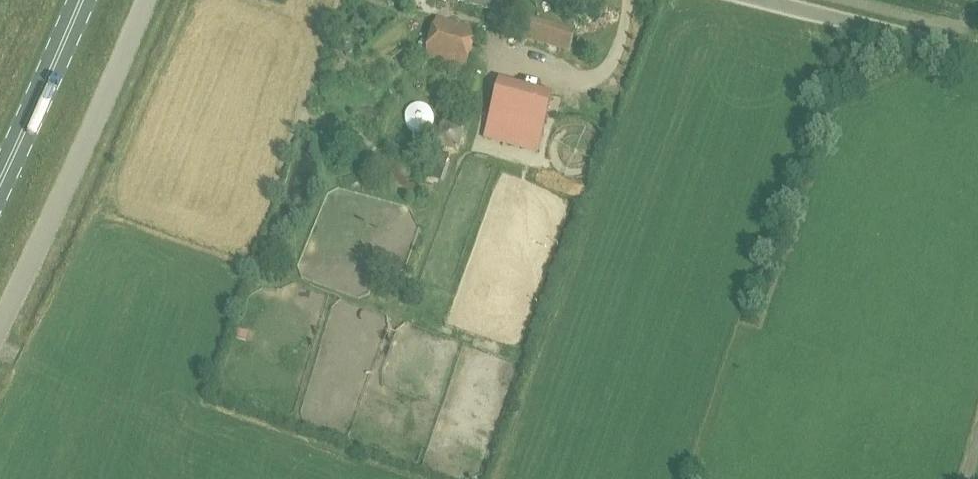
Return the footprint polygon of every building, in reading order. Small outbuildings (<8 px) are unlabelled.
[(500,11),(504,0),(460,0),(500,11)] [(516,37),(569,52),(576,29),(522,14),(516,37)] [(425,58),(466,70),(478,28),(437,17),(425,58)] [(484,139),(538,154),(549,110),(496,95),(484,139)]
